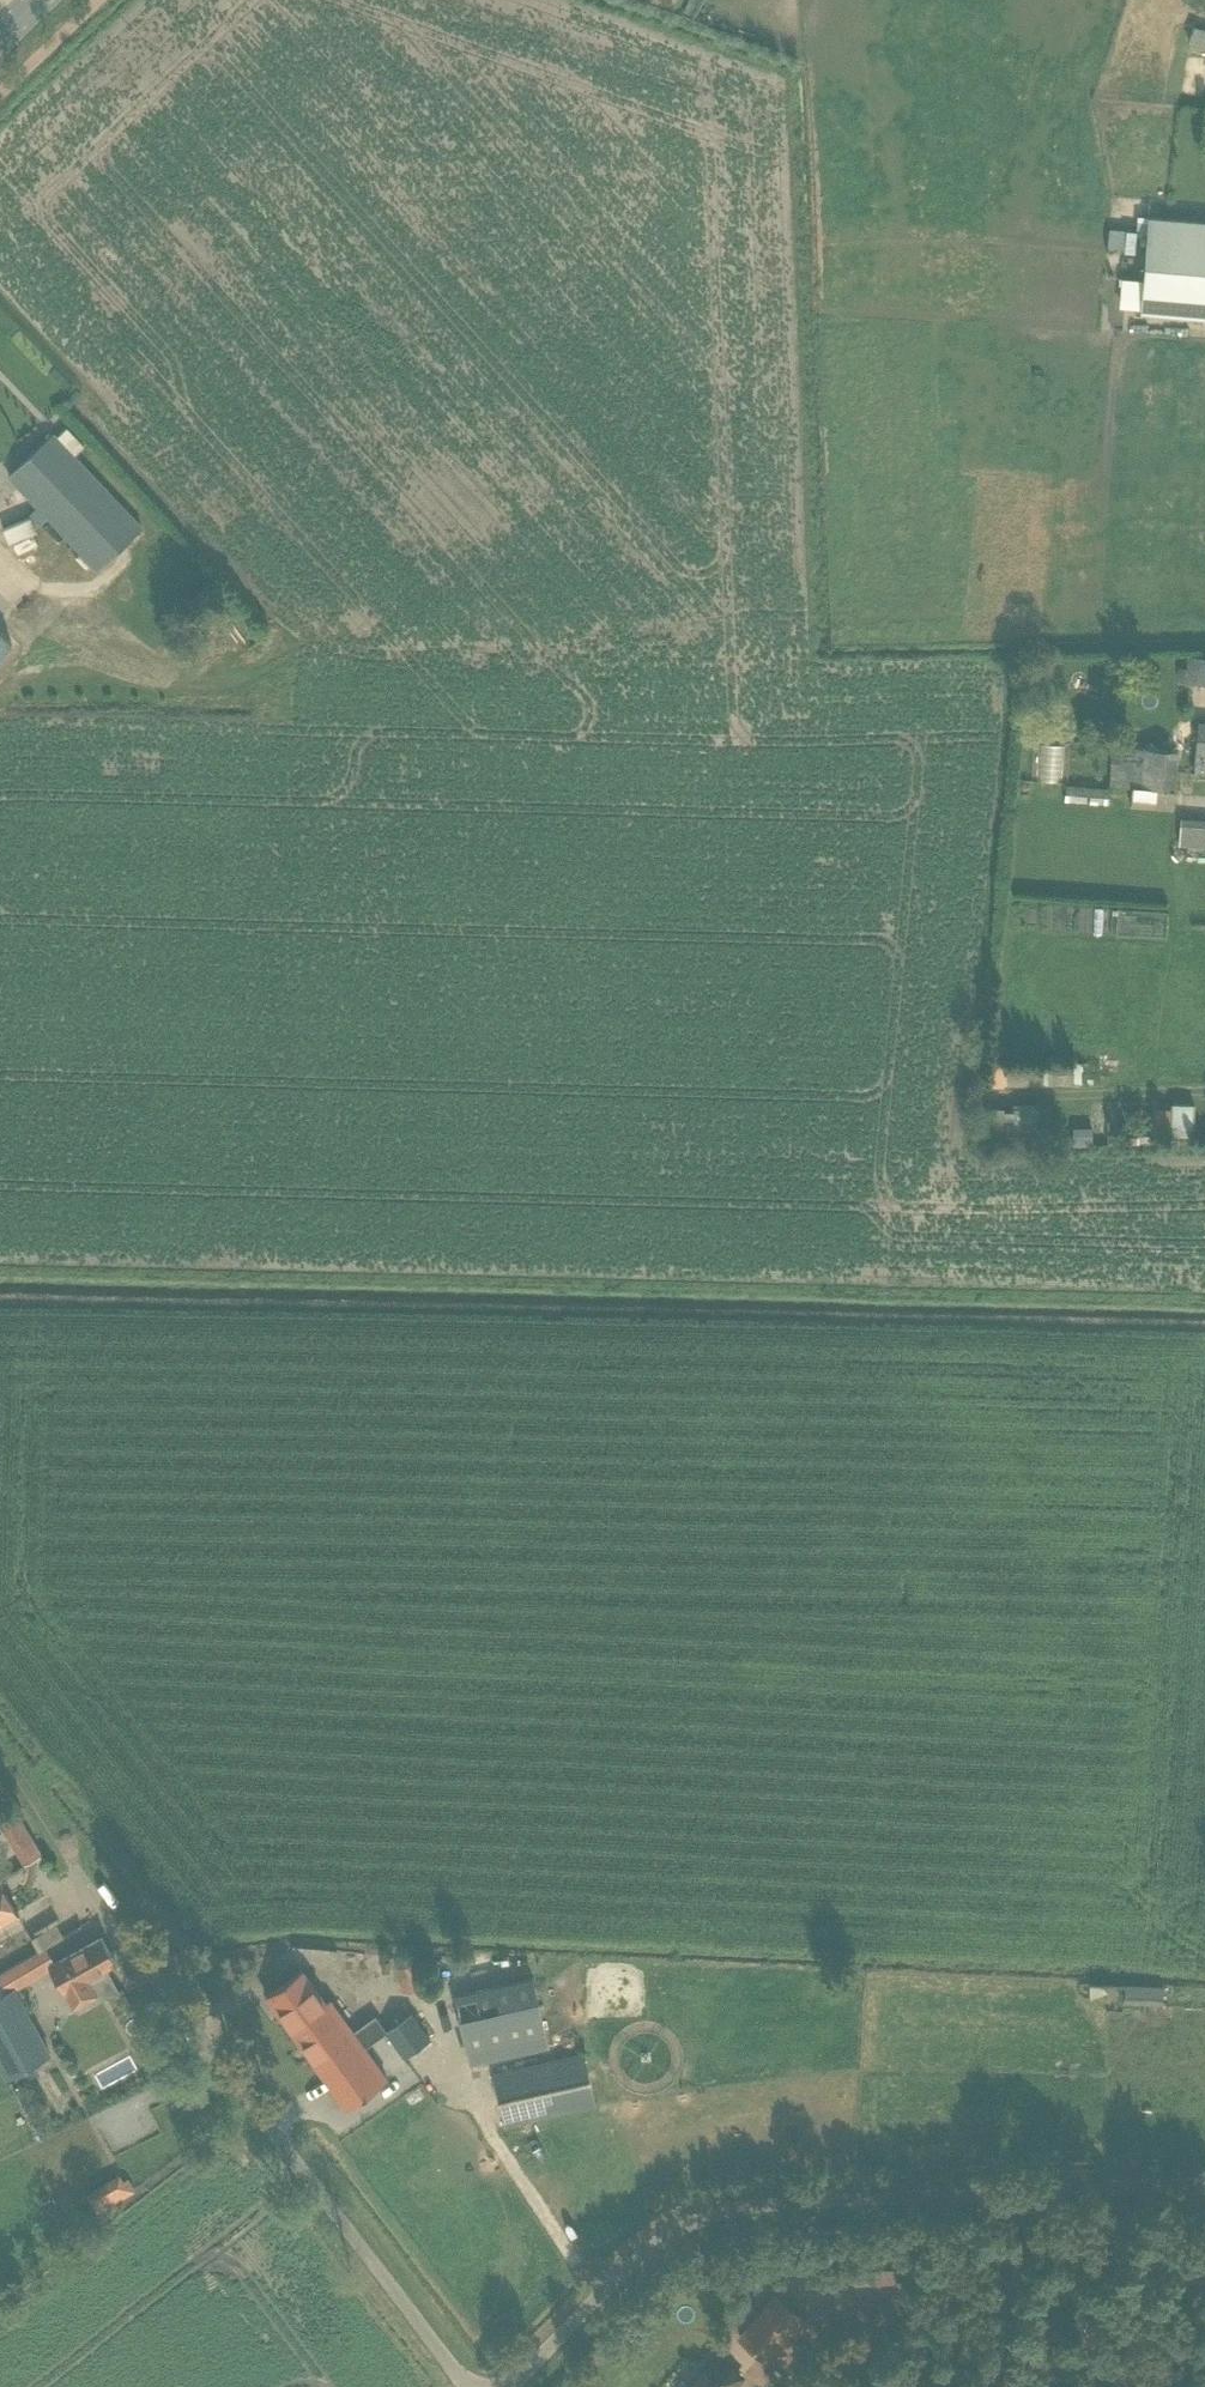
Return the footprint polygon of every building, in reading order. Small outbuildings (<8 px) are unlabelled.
[(1204,48),(1204,30),(1193,27),(1189,44),(1204,48)] [(1204,318),(1204,222),(1148,217),(1140,313),(1204,318)] [(47,518),(98,571),(143,528),(54,433),(7,476),(37,507),(30,514),(41,523),(47,518)] [(17,552),(43,540),(32,516),(6,527),(17,552)] [(9,638),(0,629),(0,648),(9,638)] [(1190,654),(1188,679),(1204,680),(1204,655),(1190,654)] [(1204,771),(1204,722),(1198,722),(1194,770),(1204,771)] [(1132,806),(1173,809),(1178,750),(1113,745),(1109,786),(1133,788),(1132,806)] [(1204,846),(1204,818),(1183,817),(1182,845),(1204,846)] [(1032,1131),(1045,1130),(1045,1100),(1014,1100),(1014,1111),(1003,1111),(1003,1100),(980,1100),(975,1148),(1033,1146),(1032,1131)] [(1154,1108),(1152,1133),(1168,1134),(1169,1109),(1154,1108)] [(1091,1128),(1073,1129),(1073,1145),(1091,1145),(1091,1128)] [(10,1839),(27,1830),(15,1810),(0,1819),(0,1822),(10,1839)] [(17,1913),(0,1883),(0,1923),(17,1913)] [(102,1937),(49,1966),(63,1992),(63,1991),(73,2008),(93,1997),(96,2001),(119,1988),(107,1967),(116,1963),(102,1937)] [(7,2077),(50,2054),(14,1989),(48,1970),(37,1951),(0,1974),(0,2064),(7,2077)] [(302,1969),(266,1995),(324,2077),(328,2075),(338,2089),(335,2092),(347,2108),(387,2079),(364,2047),(352,2031),(330,2000),(326,2003),(302,1969)] [(453,1992),(471,2065),(549,2048),(533,1975),(453,1992)] [(1166,1999),(1168,1985),(1130,1980),(1128,1995),(1166,1999)] [(384,2031),(403,2058),(431,2038),(413,2012),(384,2031)] [(493,2073),(504,2125),(595,2104),(584,2053),(493,2073)] [(122,2174),(86,2191),(95,2209),(131,2192),(122,2174)] [(773,2364),(795,2338),(760,2309),(738,2335),(773,2364)] [(738,2375),(713,2356),(690,2386),(730,2386),(738,2375)]
